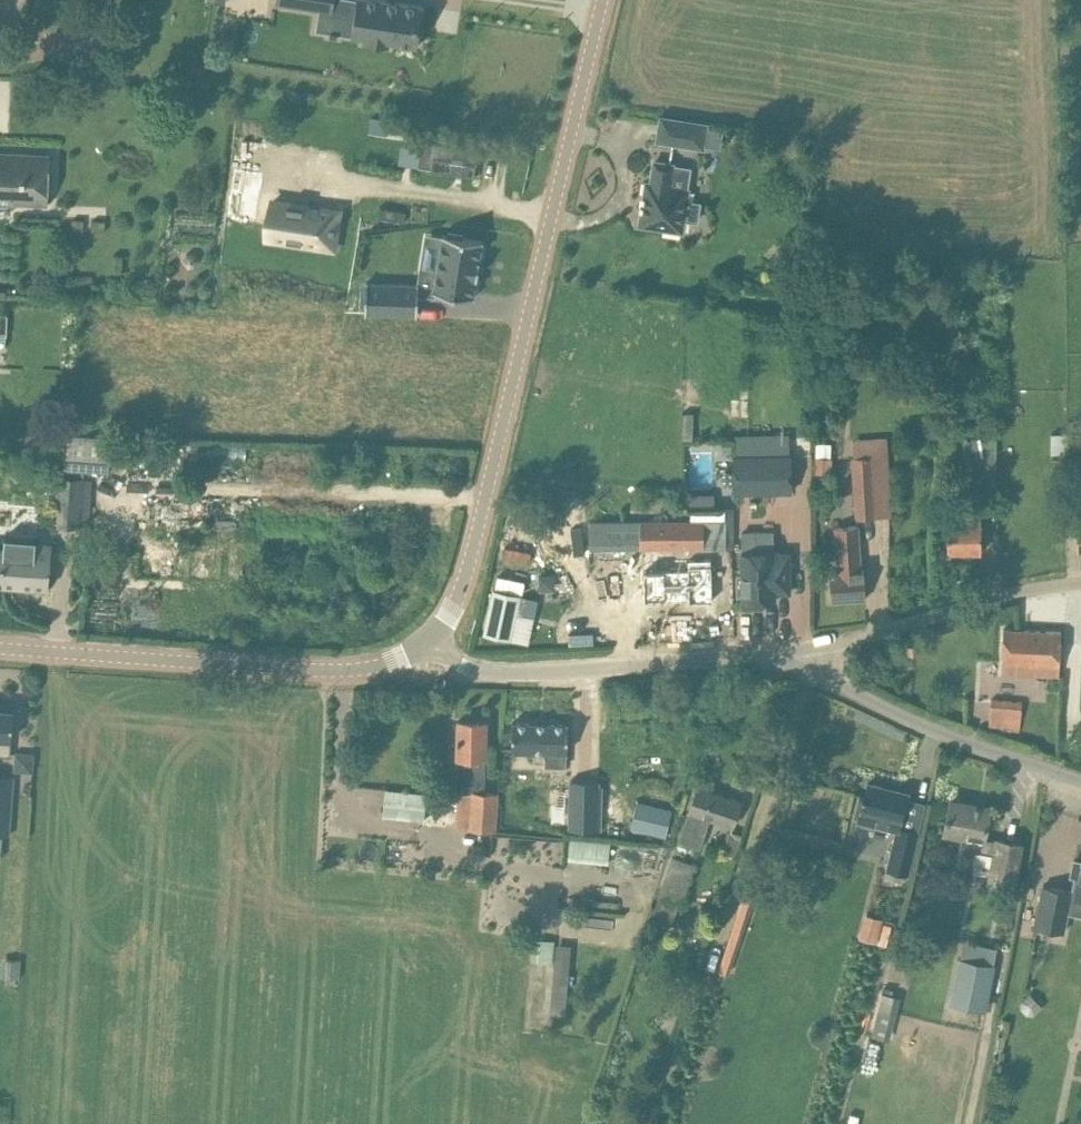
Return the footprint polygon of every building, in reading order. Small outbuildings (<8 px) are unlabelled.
[(418,44),(424,5),(392,0),(276,0),(276,3),(333,11),(333,14),(355,18),(352,35),(365,37),(364,41),(390,45),(390,40),(418,44)] [(487,85),(499,91),(499,78),(487,85)] [(709,122),(659,114),(655,141),(705,149),(709,122)] [(370,123),(369,130),(386,133),(387,126),(388,119),(371,117),(370,123)] [(5,193),(9,193),(9,203),(48,205),(51,154),(0,151),(0,193),(5,193)] [(642,213),(647,214),(645,224),(682,230),(683,218),(697,220),(699,203),(686,201),(691,167),(655,161),(651,183),(647,182),(642,213)] [(235,167),(228,213),(256,218),(264,171),(235,167)] [(274,200),(267,237),(283,240),(333,248),(340,210),(274,200)] [(366,281),(365,313),(367,313),(367,312),(416,314),(416,315),(417,315),(418,294),(434,295),(435,291),(474,297),(474,296),(476,277),(477,277),(480,261),(479,261),(482,242),(483,242),(483,240),(462,237),(463,234),(449,232),(448,235),(442,234),(442,235),(443,235),(436,279),(419,276),(418,284),(368,282),(366,281)] [(186,253),(183,260),(188,267),(197,265),(199,258),(194,251),(186,253)] [(112,435),(67,432),(64,466),(109,470),(112,435)] [(25,434),(24,452),(35,452),(36,435),(25,434)] [(869,436),(852,438),(854,455),(852,456),(856,517),(874,516),(869,436)] [(790,456),(733,457),(734,492),(791,491),(790,456)] [(814,456),(814,471),(828,471),(828,456),(814,456)] [(996,460),(963,460),(963,488),(996,489),(996,460)] [(81,475),(57,474),(54,524),(78,526),(81,475)] [(981,509),(948,509),(948,551),(981,551),(981,509)] [(726,547),(726,519),(640,519),(640,547),(726,547)] [(637,552),(639,525),(588,524),(589,551),(637,552)] [(860,569),(857,525),(835,526),(838,571),(830,571),(832,600),(866,598),(864,569),(860,569)] [(742,575),(737,575),(737,581),(738,594),(742,594),(742,601),(765,600),(774,600),(775,600),(775,599),(775,595),(775,592),(790,592),(790,581),(789,552),(774,552),(774,531),(742,531),(743,552),(741,552),(741,559),(742,575)] [(20,542),(15,542),(14,549),(0,548),(0,583),(3,584),(4,564),(18,565),(20,542)] [(52,545),(20,542),(18,565),(4,564),(3,584),(49,587),(52,545)] [(712,558),(688,559),(688,574),(670,574),(666,574),(667,600),(689,600),(689,602),(713,601),(712,558)] [(494,589),(484,633),(511,639),(517,611),(535,615),(538,599),(494,589)] [(1003,628),(1001,673),(1018,674),(1059,676),(1060,664),(1061,631),(1032,630),(1003,628)] [(1022,701),(991,699),(989,726),(1020,728),(1022,701)] [(0,702),(0,754),(10,754),(14,709),(14,703),(0,702)] [(485,792),(487,721),(458,720),(456,792),(471,793),(470,828),(496,829),(497,792),(485,792)] [(546,765),(566,766),(566,751),(568,751),(569,723),(513,722),(512,750),(546,751),(546,765)] [(34,769),(35,753),(16,752),(16,768),(34,769)] [(521,803),(548,803),(548,815),(567,816),(568,782),(544,781),(545,768),(522,767),(521,803)] [(13,775),(0,774),(0,835),(9,835),(13,775)] [(571,779),(569,828),(601,829),(602,785),(599,785),(599,780),(571,779)] [(855,814),(899,825),(891,856),(891,857),(888,869),(888,870),(907,874),(920,824),(925,802),(906,798),(907,792),(868,782),(865,795),(862,795),(861,798),(859,798),(855,814)] [(742,801),(697,786),(689,810),(690,811),(680,839),(700,845),(709,817),(733,825),(742,801)] [(638,800),(631,828),(666,837),(673,809),(638,800)] [(946,823),(945,831),(962,834),(960,848),(974,850),(995,854),(989,884),(1013,889),(1018,865),(1022,843),(997,839),(997,840),(984,837),(990,808),(950,801),(946,823)] [(424,820),(426,806),(384,802),(383,815),(424,820)] [(570,859),(611,860),(611,838),(571,837),(570,859)] [(671,855),(649,920),(671,927),(679,902),(682,903),(695,863),(671,855)] [(1078,878),(1079,878),(1074,901),(1080,903),(1080,862),(1074,860),(1071,876),(1078,877),(1078,878)] [(720,970),(728,973),(756,889),(748,886),(720,970)] [(1072,892),(1043,888),(1036,929),(1064,934),(1072,892)] [(860,936),(888,944),(895,919),(867,911),(860,936)] [(539,960),(555,961),(553,1012),(570,1013),(573,941),(540,939),(539,960)] [(995,964),(958,956),(948,1002),(985,1010),(995,964)] [(877,1029),(895,1031),(898,994),(881,992),(877,1029)]
